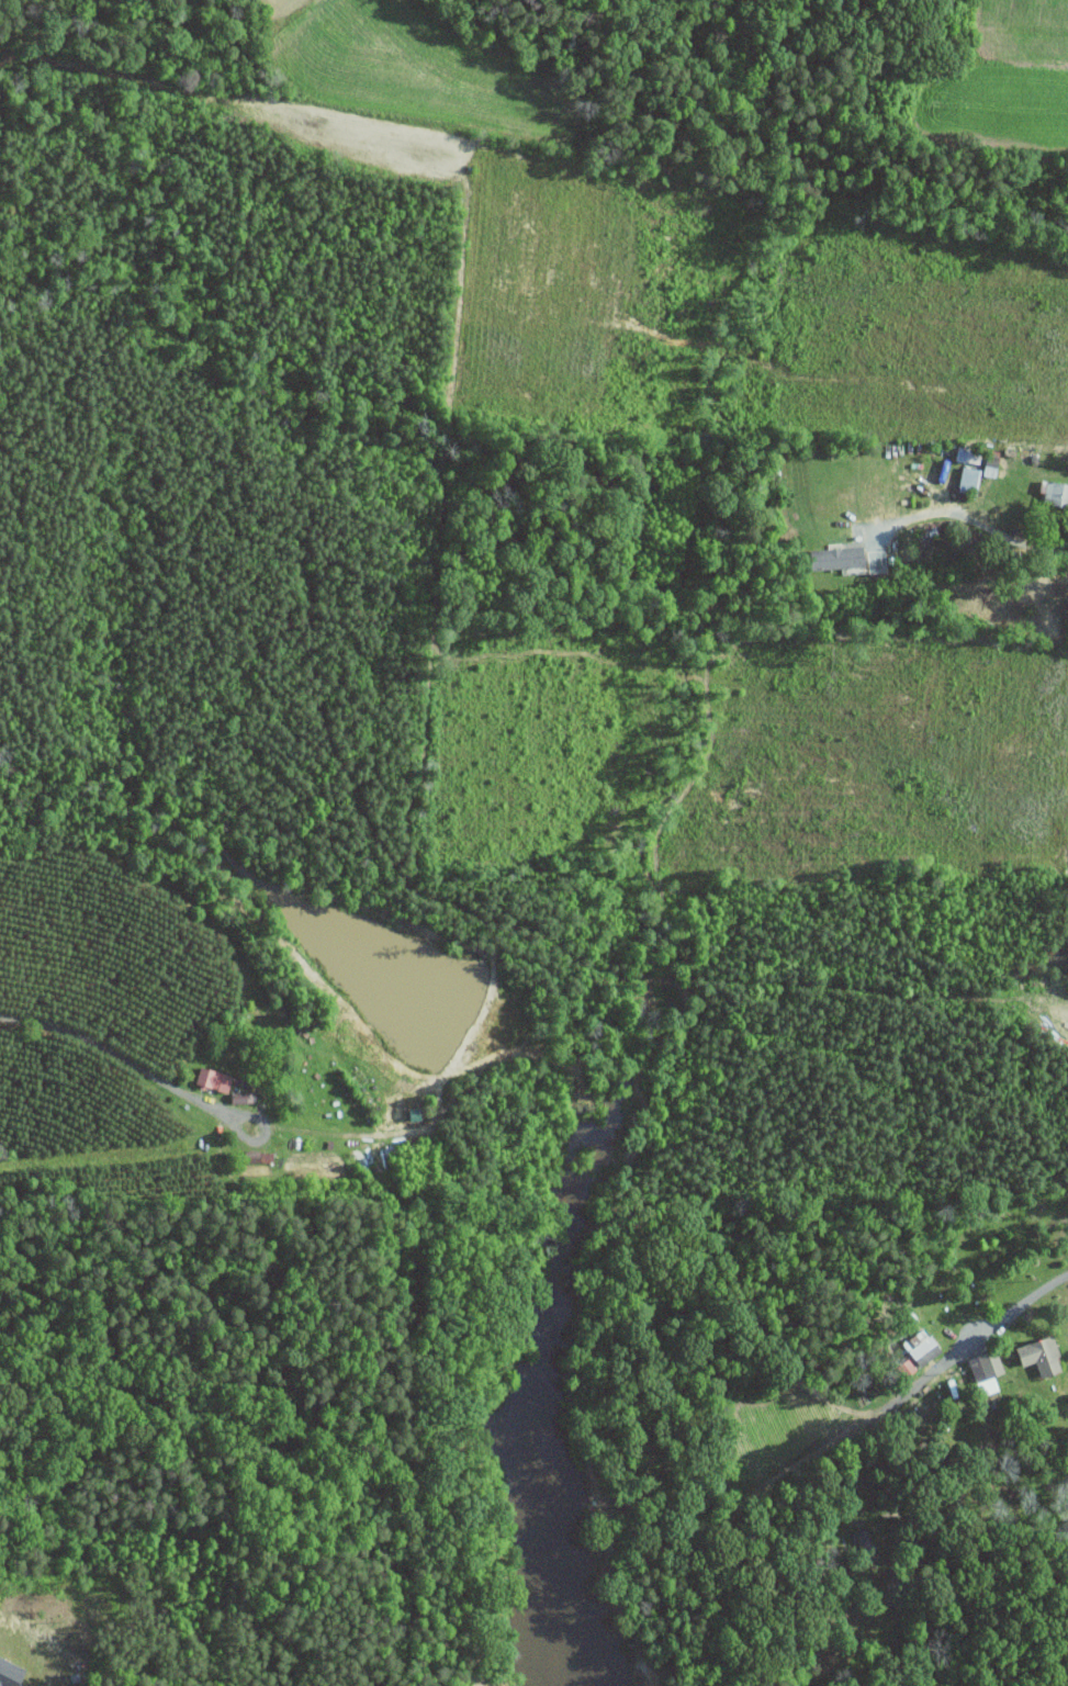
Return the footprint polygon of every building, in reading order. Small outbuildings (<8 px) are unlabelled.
[(980,475),(998,477),(1000,461),(984,459),(983,469),(962,466),(959,491),(978,493),(980,475)] [(1043,478),(1038,501),(1067,508),(1067,484),(1043,478)] [(823,569),(869,566),(868,546),(811,549),(812,563),(823,562),(823,569)] [(232,1090),(234,1071),(200,1068),(198,1086),(232,1090)] [(233,1100),(250,1102),(252,1079),(238,1078),(238,1087),(234,1086),(233,1100)] [(926,1333),(917,1341),(909,1332),(895,1345),(916,1368),(939,1347),(926,1333)] [(1058,1370),(1049,1335),(1010,1345),(1015,1366),(1031,1362),(1035,1376),(1058,1370)] [(974,1355),(981,1379),(974,1381),(978,1395),(996,1390),(992,1374),(1002,1372),(996,1349),(974,1355)] [(897,1377),(908,1369),(901,1357),(889,1365),(897,1377)] [(25,1684),(32,1670),(0,1655),(0,1685),(29,1685),(25,1684)]
